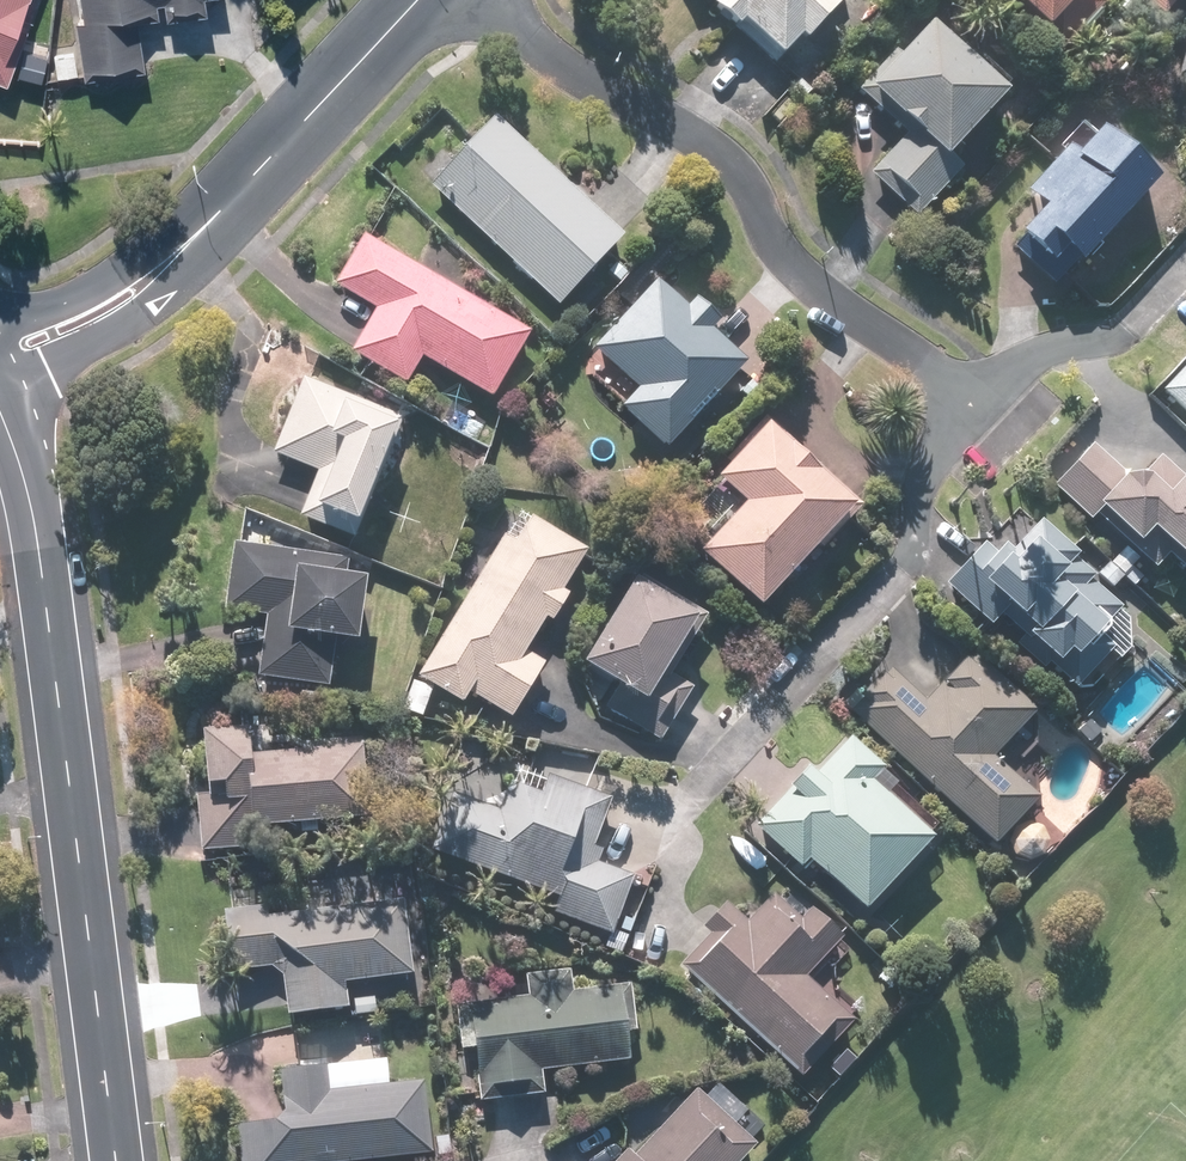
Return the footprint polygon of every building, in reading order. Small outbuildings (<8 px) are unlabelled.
[(3,86),(10,67),(2,64),(25,0),(0,0),(0,85),(3,86)] [(76,53),(49,56),(52,83),(139,75),(134,17),(148,16),(148,21),(152,21),(151,9),(158,8),(159,21),(191,18),(189,0),(71,0),(76,53)] [(801,41),(817,56),(849,23),(833,8),(841,0),(817,0),(816,1),(815,0),(701,0),(709,7),(703,13),(727,35),(732,30),(773,70),(801,41)] [(1036,34),(1070,0),(1003,0),(1036,34)] [(1156,18),(1172,0),(1136,0),(1156,18)] [(959,67),(918,31),(855,99),(899,138),(862,180),(912,223),(955,174),(939,161),(1007,83),(972,52),(959,67)] [(618,241),(491,121),(427,189),(554,309),(618,241)] [(1094,138),(1077,121),(1056,144),(1065,152),(1019,198),(1036,216),(1005,247),(1046,288),(1152,184),(1100,131),(1094,138)] [(524,334),(356,238),(329,289),(371,313),(345,358),(401,389),(417,360),(486,400),(524,334)] [(678,315),(648,287),(587,352),(632,394),(611,416),(655,457),(736,371),(700,337),(707,329),(685,308),(678,315)] [(1158,394),(1185,421),(1185,364),(1158,394)] [(299,379),(267,456),(313,475),(293,523),(349,546),(400,421),(299,379)] [(788,444),(760,420),(705,481),(734,506),(688,560),(753,616),(844,510),(780,454),(788,444)] [(1120,547),(1091,577),(1110,595),(1121,583),(1130,592),(1147,574),(1161,560),(1185,584),(1185,497),(1176,488),(1181,483),(1155,458),(1129,486),(1088,447),(1048,488),(1085,523),(1090,518),(1120,547)] [(582,556),(516,513),(413,680),(457,707),(463,696),(505,722),(538,668),(519,656),(539,623),(545,626),(562,599),(557,596),(582,556)] [(1122,623),(1035,525),(994,560),(985,549),(937,588),(977,635),(1000,616),(1020,639),(1015,643),(1040,674),(1046,669),(1068,695),(1104,653),(1123,656),(1122,623)] [(343,560),(228,547),(222,613),(260,617),(254,682),(325,688),(328,649),(347,650),(353,588),(341,587),(343,560)] [(640,596),(623,586),(572,673),(608,694),(598,711),(655,744),(686,691),(665,679),(700,620),(645,588),(640,596)] [(925,707),(884,670),(839,719),(986,851),(1030,803),(985,762),(1027,716),(966,661),(925,707)] [(242,819),(360,820),(361,758),(242,757),(242,735),(195,735),(194,843),(242,843),(242,819)] [(870,774),(838,745),(808,777),(803,773),(747,833),(790,873),(797,865),(852,916),(917,847),(855,790),(870,774)] [(494,780),(465,871),(558,900),(553,915),(608,932),(624,880),(583,867),(605,798),(541,778),(536,793),(494,780)] [(695,949),(678,970),(793,1081),(847,1026),(800,981),(838,943),(804,910),(794,921),(770,898),(744,926),(723,906),(688,943),(695,949)] [(213,914),(219,974),(266,969),(277,979),(281,1019),(341,1012),(338,984),(403,978),(395,905),(261,919),(260,909),(213,914)] [(624,1063),(617,987),(567,993),(566,973),(520,977),(521,996),(449,1002),(452,1034),(468,1033),(474,1104),(538,1099),(536,1071),(624,1063)] [(271,1076),(275,1125),(233,1129),(235,1160),(419,1160),(421,1160),(414,1084),(380,1087),(378,1066),(271,1076)] [(624,1155),(618,1160),(742,1160),(753,1151),(696,1091),(627,1158),(624,1155)]
